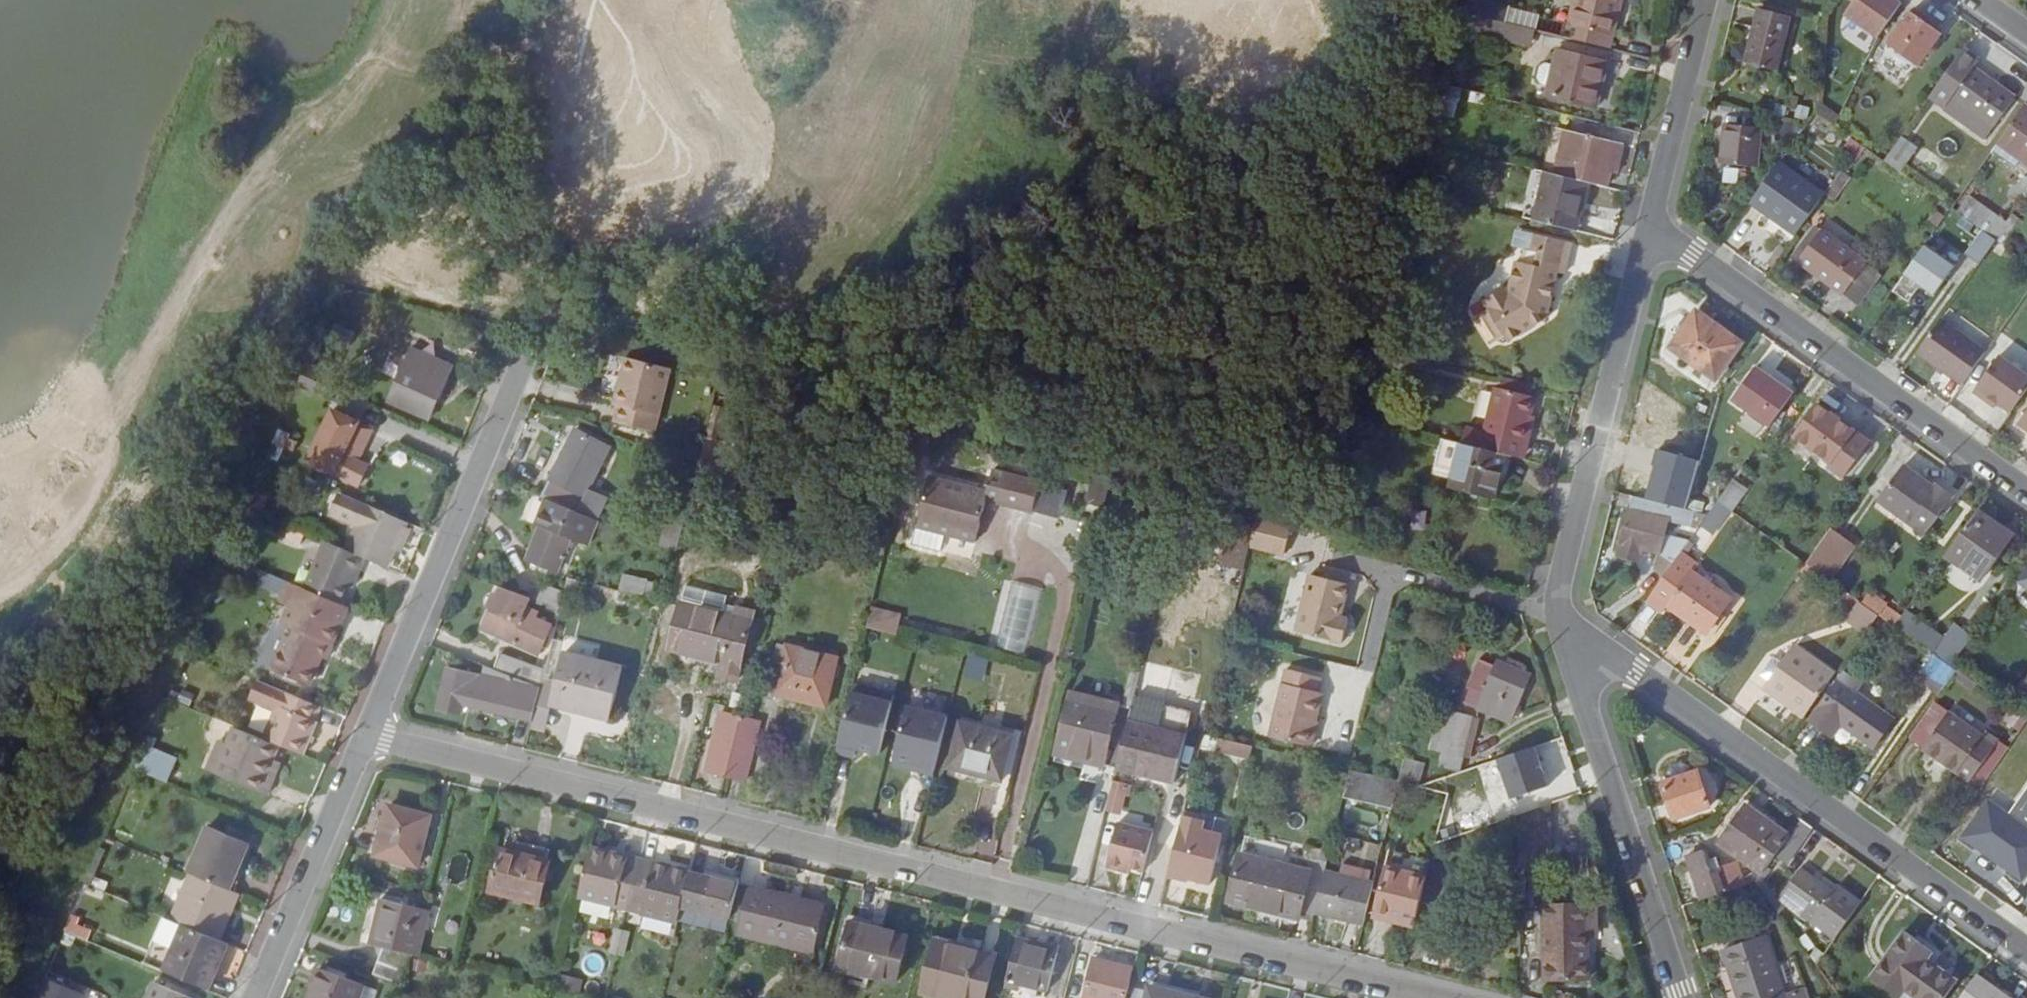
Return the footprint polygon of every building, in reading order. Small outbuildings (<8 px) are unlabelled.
[(1475,10),(1478,10),(1515,20),(1518,5),(1497,0),(1477,0),(1475,10)] [(1631,0),(1582,0),(1576,25),(1621,36),(1631,0)] [(1854,13),(1887,36),(1910,4),(1904,0),(1863,0),(1854,13)] [(1782,71),(1795,15),(1766,7),(1753,64),(1782,71)] [(1524,22),(1515,20),(1478,10),(1473,30),(1487,34),(1519,42),(1524,22)] [(1925,65),(1949,34),(1919,11),(1895,44),(1925,65)] [(1541,47),(1545,27),(1524,22),(1519,42),(1541,47)] [(1576,25),(1573,35),(1619,46),(1621,36),(1576,25)] [(1471,38),(1484,40),(1487,34),(1473,30),(1471,38)] [(1608,110),(1620,59),(1569,47),(1565,66),(1560,86),(1557,97),(1608,110)] [(1988,61),(1973,50),(1940,98),(1954,108),(1961,100),(2001,128),(2022,98),(1981,70),(1988,61)] [(1552,83),(1560,86),(1565,66),(1557,64),(1551,67),(1549,78),(1552,83)] [(1444,109),(1456,112),(1461,89),(1448,86),(1444,109)] [(1961,100),(1954,108),(1995,136),(2001,128),(1961,100)] [(1775,103),(1772,115),(1782,117),(1786,105),(1775,103)] [(2006,144),(2026,160),(2026,114),(2006,144)] [(1765,171),(1771,130),(1735,124),(1730,167),(1765,171)] [(1625,171),(1633,142),(1571,126),(1560,171),(1598,180),(1618,185),(1621,170),(1625,171)] [(1913,134),(1894,161),(1907,171),(1926,144),(1913,134)] [(1923,151),(1917,161),(1938,175),(1945,165),(1923,151)] [(1790,163),(1762,202),(1806,234),(1833,195),(1790,163)] [(1537,215),(1586,228),(1598,180),(1560,171),(1549,168),(1537,215)] [(1861,175),(1853,169),(1833,195),(1843,201),(1861,175)] [(2018,250),(2026,238),(2026,216),(2023,214),(2016,224),(1976,196),(1964,211),(1987,228),(2000,238),(2006,242),(2018,250)] [(1536,246),(1540,229),(1528,226),(1524,243),(1536,246)] [(1527,257),(1518,290),(1516,285),(1494,298),(1499,307),(1486,315),(1501,341),(1515,333),(1519,339),(1557,316),(1568,269),(1576,271),(1584,240),(1540,229),(1536,246),(1532,258),(1527,257)] [(1855,294),(1877,263),(1833,230),(1810,260),(1855,294)] [(1988,267),(2006,242),(1992,233),(1975,257),(1988,267)] [(1963,266),(1934,245),(1913,275),(1942,296),(1963,266)] [(1891,273),(1877,263),(1855,294),(1869,305),(1891,273)] [(1722,380),(1749,345),(1705,311),(1677,347),(1722,380)] [(1992,354),(1949,322),(1927,354),(1969,386),(1992,354)] [(446,417),(471,364),(430,346),(406,398),(446,417)] [(636,419),(678,429),(694,366),(645,354),(635,399),(640,403),(636,419)] [(1994,402),(1997,398),(2018,414),(2026,401),(2026,372),(2006,357),(1980,393),(1994,402)] [(1783,417),(1801,392),(1762,364),(1744,387),(1783,417)] [(1540,396),(1543,380),(1513,373),(1508,388),(1540,396)] [(1516,450),(1523,453),(1528,454),(1538,416),(1543,397),(1508,388),(1504,387),(1494,429),(1474,424),(1471,440),(1473,440),(1489,445),(1499,446),(1516,450)] [(304,416),(321,424),(326,414),(309,406),(304,416)] [(1856,477),(1879,445),(1825,406),(1802,437),(1856,477)] [(356,408),(348,425),(383,442),(391,424),(356,408)] [(1535,456),(1545,419),(1538,416),(1528,454),(1535,456)] [(594,424),(563,493),(566,495),(601,509),(631,440),(594,424)] [(386,460),(376,456),(383,442),(348,425),(333,458),(377,479),(386,460)] [(278,429),(266,456),(279,462),(290,434),(278,429)] [(940,431),(930,429),(916,488),(926,490),(940,431)] [(1516,450),(1499,446),(1489,445),(1473,440),(1471,440),(1454,435),(1444,471),(1464,476),(1461,487),(1504,498),(1510,474),(1516,450)] [(1516,476),(1523,453),(1516,450),(1510,474),(1516,476)] [(1946,481),(1944,483),(1914,462),(1888,497),(1936,531),(1963,494),(1946,481)] [(1001,486),(943,473),(932,521),(991,535),(998,501),(1045,512),(1052,482),(1004,471),(1001,486)] [(1756,491),(1741,479),(1727,498),(1743,509),(1756,491)] [(830,502),(834,487),(819,483),(815,498),(830,502)] [(403,564),(423,517),(355,485),(343,512),(372,525),(363,545),(384,555),(403,564)] [(1681,519),(1703,525),(1706,509),(1696,507),(1646,494),(1635,542),(1655,546),(1672,551),(1664,562),(1675,570),(1684,557),(1697,538),(1677,534),(1681,519)] [(590,530),(609,539),(620,516),(601,509),(566,495),(557,515),(561,517),(545,551),(575,564),(590,530)] [(1708,524),(1724,535),(1743,509),(1727,498),(1716,513),(1708,524)] [(1992,577),(2023,534),(1987,508),(1956,552),(1992,577)] [(1270,511),(1263,542),(1298,550),(1305,520),(1270,511)] [(1267,522),(1246,517),(1235,562),(1257,567),(1267,522)] [(961,528),(932,521),(928,538),(957,545),(961,528)] [(370,584),(384,555),(363,545),(344,538),(324,583),(359,599),(367,584),(370,584)] [(1832,574),(1849,549),(1833,538),(1816,562),(1832,574)] [(1652,559),(1655,546),(1635,542),(1632,554),(1652,559)] [(1716,631),(1740,598),(1684,557),(1675,570),(1660,590),(1716,631)] [(1309,628),(1355,640),(1361,616),(1354,614),(1362,582),(1324,572),(1309,628)] [(645,573),(641,588),(667,593),(671,579),(645,573)] [(300,594),(309,599),(318,580),(309,576),(300,594)] [(310,620),(290,663),(324,677),(329,666),(334,668),(340,654),(348,638),(352,641),(360,622),(356,620),(364,601),(359,599),(324,583),(318,580),(309,599),(302,617),(310,620)] [(558,603),(545,598),(548,592),(518,581),(503,622),(558,645),(570,619),(553,611),(558,603)] [(746,595),(705,584),(701,597),(742,609),(746,595)] [(1040,651),(1053,599),(1024,593),(1012,644),(1040,651)] [(683,657),(753,675),(771,609),(754,604),(752,611),(742,609),(701,597),(698,597),(683,657)] [(1873,631),(1886,612),(1867,599),(1854,618),(1873,631)] [(356,620),(360,622),(369,603),(364,601),(356,620)] [(893,616),(913,622),(917,608),(897,602),(893,616)] [(1966,619),(1954,636),(1916,607),(1903,625),(1944,654),(1960,665),(1984,634),(1966,619)] [(340,654),(345,656),(352,641),(348,638),(340,654)] [(842,704),(855,655),(796,639),(783,687),(842,704)] [(1811,713),(1841,671),(1802,642),(1771,685),(1811,713)] [(515,662),(549,674),(554,660),(521,648),(515,662)] [(595,696),(606,699),(615,658),(583,650),(574,685),(570,699),(593,704),(595,696)] [(987,650),(982,672),(998,677),(1004,655),(987,650)] [(1924,680),(1942,692),(1961,666),(1960,665),(1944,654),(1924,680)] [(1534,661),(1520,655),(1517,660),(1532,666),(1534,661)] [(1541,670),(1532,666),(1517,660),(1510,658),(1508,664),(1491,657),(1480,685),(1495,691),(1491,704),(1523,716),(1541,670)] [(615,658),(606,699),(630,705),(640,664),(615,658)] [(559,681),(559,680),(503,659),(501,669),(468,661),(457,705),(478,711),(481,700),(550,716),(559,681)] [(549,674),(560,678),(564,664),(554,660),(549,674)] [(324,677),(329,681),(334,668),(329,666),(324,677)] [(1335,675),(1300,666),(1282,733),(1323,744),(1336,691),(1331,689),(1335,675)] [(1942,692),(1946,696),(1966,669),(1961,666),(1942,692)] [(1880,746),(1901,717),(1865,690),(1870,683),(1854,671),(1849,678),(1827,707),(1818,720),(1848,742),(1856,729),(1880,746)] [(284,734),(299,740),(323,751),(338,719),(335,718),(341,703),(281,676),(273,694),(297,704),(284,734)] [(910,690),(867,680),(850,750),(869,754),(871,745),(895,752),(910,690)] [(559,681),(550,720),(564,724),(570,699),(574,685),(559,681)] [(2019,693),(2026,698),(2026,682),(2019,693)] [(1115,757),(1132,762),(1144,717),(1146,704),(1091,689),(1073,756),(1114,767),(1115,757)] [(593,704),(603,707),(606,699),(595,696),(593,704)] [(1208,712),(1148,697),(1146,704),(1144,717),(1132,762),(1191,777),(1208,712)] [(603,707),(628,713),(630,705),(606,699),(603,707)] [(964,713),(922,703),(907,762),(950,772),(964,713)] [(723,766),(742,771),(757,712),(739,707),(723,766)] [(1489,748),(1493,711),(1470,709),(1464,708),(1460,745),(1489,748)] [(777,716),(757,712),(742,771),(761,775),(777,716)] [(1991,732),(1987,738),(1953,712),(1928,744),(1975,779),(2004,741),(1991,732)] [(491,715),(487,729),(511,735),(514,721),(491,715)] [(292,774),(286,772),(293,755),(299,740),(284,734),(254,720),(246,740),(238,737),(226,764),(285,789),(292,774)] [(966,772),(1017,788),(1030,736),(979,721),(966,772)] [(1215,754),(1249,760),(1252,746),(1218,739),(1215,754)] [(207,760),(164,740),(154,762),(197,781),(207,760)] [(1509,800),(1549,787),(1535,746),(1495,760),(1509,800)] [(292,774),(299,758),(293,755),(286,772),(292,774)] [(1420,779),(1422,763),(1404,760),(1402,776),(1420,779)] [(1412,780),(1363,768),(1357,792),(1406,804),(1412,780)] [(1683,822),(1719,811),(1706,774),(1671,786),(1683,822)] [(1135,807),(1142,782),(1128,778),(1121,803),(1135,807)] [(2026,877),(2026,821),(1993,797),(1964,837),(1979,847),(1981,844),(2012,867),(2010,870),(2025,880),(2026,877)] [(1536,865),(1567,864),(1567,802),(1535,813),(1536,865)] [(395,851),(436,862),(448,812),(406,803),(395,851)] [(1733,845),(1774,875),(1800,837),(1760,807),(1733,845)] [(1202,877),(1224,883),(1238,823),(1196,813),(1181,874),(1201,879),(1202,877)] [(1792,854),(1802,861),(1825,828),(1812,820),(1801,835),(1805,838),(1792,854)] [(1157,869),(1167,830),(1131,821),(1120,864),(1136,869),(1137,864),(1157,869)] [(226,824),(208,867),(212,869),(250,886),(268,842),(226,824)] [(520,846),(570,858),(573,847),(523,834),(520,846)] [(664,859),(611,844),(599,893),(651,906),(664,859)] [(559,903),(570,858),(520,846),(509,890),(559,903)] [(1443,858),(1403,849),(1398,866),(1439,875),(1443,858)] [(1326,919),(1327,912),(1337,873),(1255,851),(1243,897),(1326,919)] [(1698,857),(1711,901),(1757,886),(1750,866),(1729,871),(1727,869),(1720,871),(1713,853),(1698,857)] [(698,920),(702,905),(711,870),(664,859),(651,906),(651,908),(698,920)] [(702,905),(749,917),(760,876),(713,864),(711,870),(702,905)] [(1429,919),(1439,875),(1398,866),(1387,916),(1403,920),(1405,913),(1429,919)] [(203,921),(240,936),(260,890),(250,886),(212,869),(192,915),(203,921)] [(1338,870),(1337,873),(1327,912),(1376,925),(1385,883),(1338,870)] [(1790,900),(1847,940),(1872,903),(1848,887),(1844,892),(1812,870),(1790,900)] [(840,907),(789,893),(790,887),(770,882),(758,928),(808,942),(809,937),(831,943),(840,907)] [(790,887),(789,893),(840,907),(841,901),(790,887)] [(422,982),(430,951),(441,904),(404,895),(392,943),(404,947),(393,970),(422,982)] [(1606,929),(1605,904),(1557,906),(1560,984),(1598,982),(1597,929),(1606,929)] [(860,910),(844,971),(864,977),(881,982),(883,973),(856,966),(866,922),(897,929),(899,921),(887,917),(860,910)] [(186,913),(167,959),(184,966),(203,921),(192,915),(186,913)] [(1427,925),(1429,919),(1405,913),(1403,920),(1427,925)] [(87,940),(92,926),(68,918),(63,932),(87,940)] [(184,966),(229,985),(249,940),(240,936),(203,921),(184,966)] [(910,980),(921,934),(897,929),(866,922),(856,966),(883,973),(910,980)] [(612,928),(608,953),(625,956),(629,930),(612,928)] [(1042,985),(1042,984),(1055,933),(1035,928),(1021,985),(1029,988),(1030,982),(1042,985)] [(967,935),(953,930),(952,939),(965,942),(967,935)] [(1064,990),(1077,938),(1055,933),(1042,984),(1042,985),(1064,990)] [(1777,935),(1732,949),(1747,997),(1796,997),(1777,935)] [(1885,979),(1910,997),(1914,997),(1919,991),(1928,997),(1960,997),(1970,984),(1941,962),(1945,955),(1917,935),(1885,979)] [(808,942),(829,948),(831,943),(809,937),(808,942)] [(1011,954),(965,942),(952,939),(939,987),(980,997),(1001,997),(1011,954)] [(1148,968),(1107,958),(1098,996),(1108,997),(1141,997),(1148,968)] [(380,979),(340,964),(327,997),(373,997),(380,979)] [(1193,981),(1166,974),(1163,985),(1194,993),(1194,988),(1192,988),(1193,981)] [(558,975),(556,989),(579,993),(582,978),(558,975)] [(215,994),(177,977),(168,997),(213,997),(215,994)] [(106,989),(79,978),(73,993),(83,997),(82,997),(102,997),(106,989)] [(1973,997),(2015,997),(1987,978),(1973,997)] [(83,997),(73,993),(59,985),(54,997),(82,997),(83,997)] [(1227,997),(1194,988),(1194,993),(1163,985),(1160,997),(1227,997)] [(940,997),(980,997),(939,987),(936,997),(940,997)]
